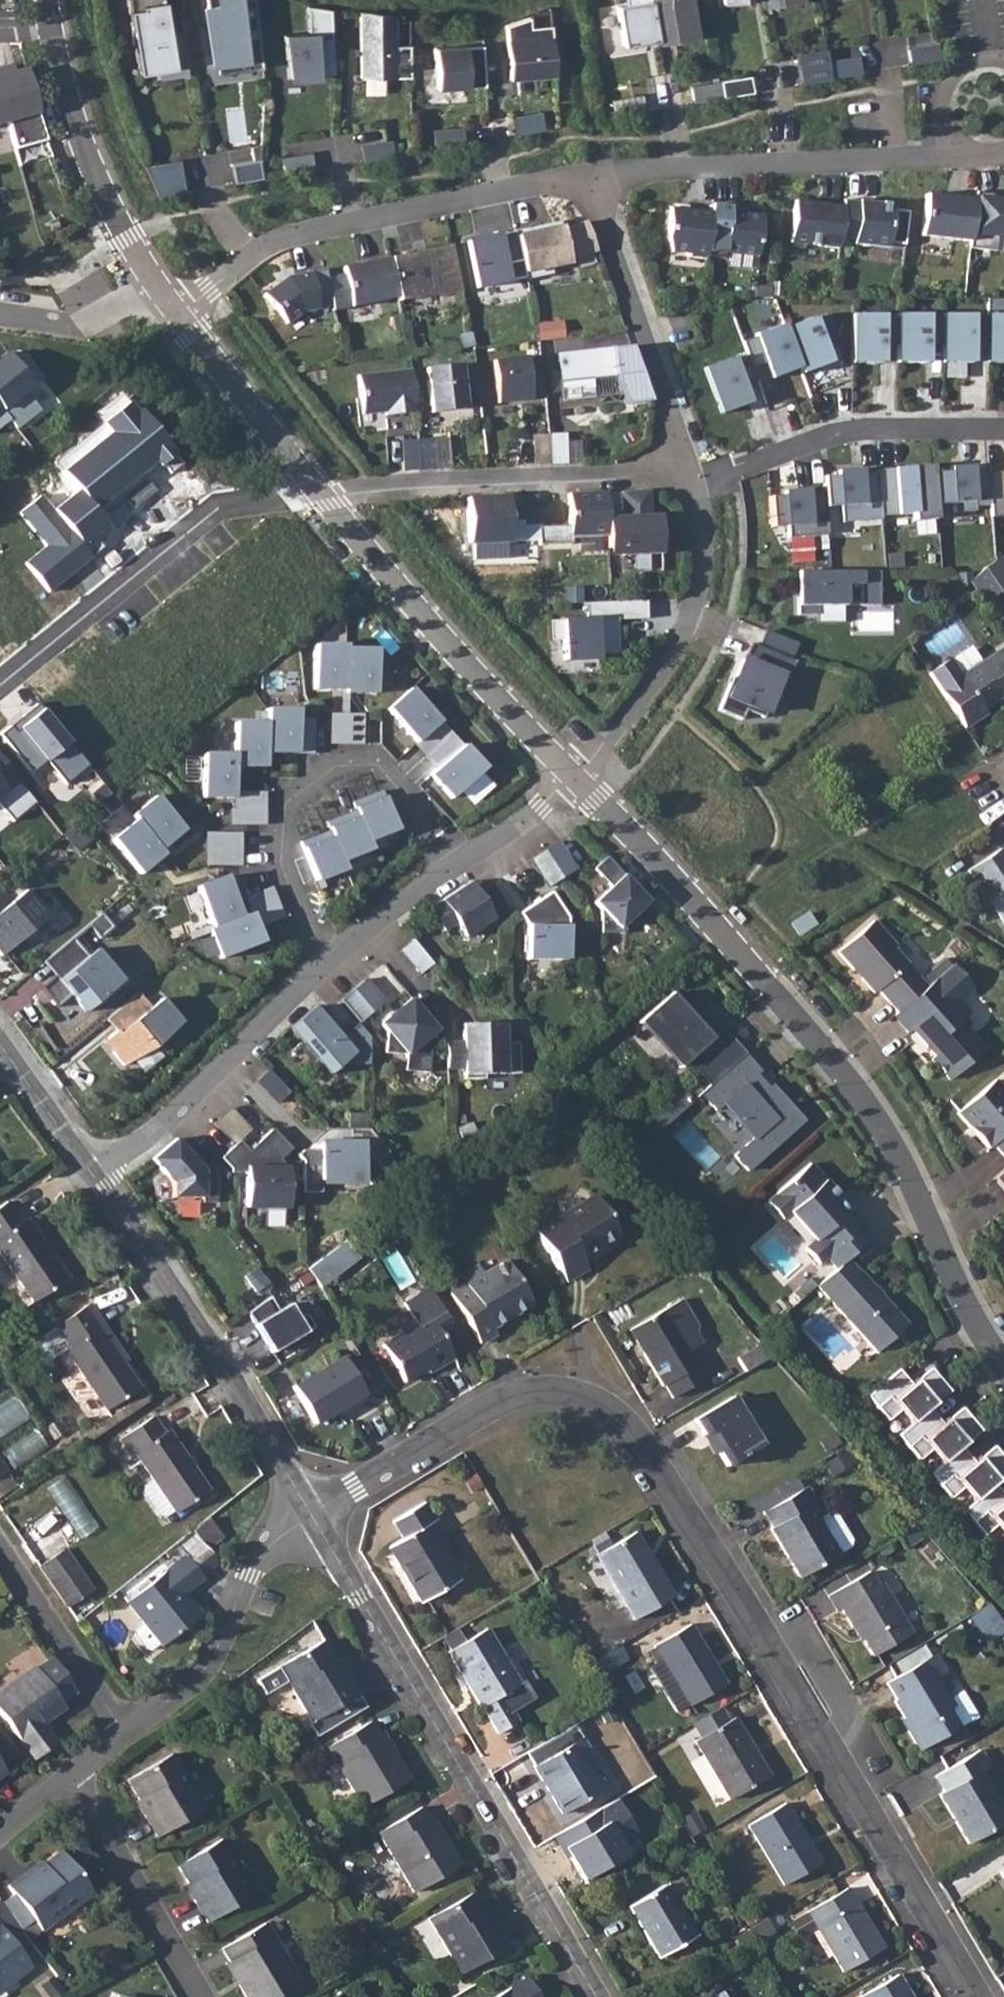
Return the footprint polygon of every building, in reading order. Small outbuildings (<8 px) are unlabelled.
[(132,9),(144,72),(177,66),(166,0),(165,0),(145,4),(144,7),(132,9)] [(259,62),(252,0),(207,0),(215,67),(259,62)] [(656,39),(650,0),(632,0),(633,2),(616,5),(622,45),(656,39)] [(694,33),(671,36),(666,5),(666,0),(650,0),(656,39),(657,43),(694,37),(694,33)] [(666,5),(671,36),(694,33),(688,0),(666,0),(666,5)] [(332,68),(328,7),(301,4),(303,32),(277,33),(279,75),(322,73),(322,68),(332,68)] [(509,22),(504,23),(509,78),(554,74),(550,23),(529,25),(528,15),(518,19),(509,22)] [(360,81),(408,80),(408,62),(393,63),(392,34),(370,32),(359,32),(360,81)] [(436,85),(483,82),(480,42),(433,45),(436,85)] [(801,82),(830,77),(829,67),(827,61),(798,66),(801,82)] [(40,114),(28,67),(0,75),(0,125),(40,114)] [(692,101),(722,96),(720,86),(719,80),(689,85),(692,101)] [(512,116),(515,132),(545,127),(542,111),(512,116)] [(430,132),(433,146),(462,141),(460,126),(430,132)] [(279,157),(282,172),(312,167),(309,151),(279,157)] [(260,166),(258,157),(229,163),(232,181),(262,176),(260,166)] [(180,158),(145,164),(159,194),(188,188),(180,158)] [(975,191),(974,200),(969,241),(968,248),(995,251),(997,236),(1003,237),(1003,195),(1002,200),(991,199),(992,193),(975,191)] [(920,235),(969,241),(974,200),(925,194),(920,235)] [(888,242),(903,244),(907,211),(892,209),(893,203),(858,199),(858,200),(843,199),(842,206),(838,238),(853,240),(853,243),(868,245),(869,240),(888,242)] [(838,238),(842,206),(794,200),(789,242),(837,248),(838,238)] [(710,220),(706,249),(756,255),(761,215),(728,211),(729,205),(712,203),(711,212),(710,220)] [(710,220),(711,212),(669,208),(666,238),(670,251),(688,253),(688,256),(705,258),(706,249),(710,220)] [(533,227),(514,230),(524,278),(550,273),(549,266),(568,262),(568,259),(595,249),(585,221),(562,229),(557,221),(539,225),(539,230),(534,232),(533,227)] [(524,277),(514,230),(465,241),(475,287),(524,277)] [(450,244),(387,257),(396,302),(397,306),(461,293),(450,244)] [(396,302),(387,257),(340,267),(342,274),(324,277),(333,315),(396,302)] [(318,307),(310,271),(291,274),(265,291),(287,320),(302,309),(318,307)] [(461,293),(397,306),(462,298),(461,293)] [(989,362),(1003,363),(1003,298),(990,298),(989,315),(989,344),(989,362)] [(898,345),(897,360),(930,362),(929,344),(942,344),(942,315),(932,315),(932,312),(899,313),(898,317),(898,345)] [(818,314),(788,324),(804,368),(805,374),(834,362),(828,343),(840,340),(830,313),(818,318),(818,314)] [(942,344),(942,361),(974,363),(974,345),(989,344),(989,315),(977,316),(976,313),(943,313),(942,315),(942,344)] [(855,314),(854,362),(886,363),(886,345),(898,345),(898,317),(888,317),(888,314),(855,314)] [(745,341),(750,355),(754,368),(767,364),(774,379),(804,368),(788,324),(757,334),(758,337),(745,341)] [(560,354),(563,401),(597,397),(596,379),(617,377),(627,404),(655,401),(634,346),(560,354)] [(0,353),(0,405),(18,427),(42,408),(28,390),(33,385),(5,349),(0,353)] [(747,384),(758,379),(754,368),(750,355),(738,359),(736,356),(705,367),(724,413),(753,402),(747,384)] [(544,397),(540,368),(526,370),(524,357),(491,360),(495,403),(544,397)] [(479,404),(475,367),(460,369),(459,364),(424,368),(429,413),(464,408),(464,406),(479,404)] [(414,412),(409,369),(356,376),(361,414),(385,411),(385,415),(414,412)] [(61,473),(74,489),(98,518),(175,454),(138,410),(133,415),(123,403),(100,422),(109,433),(61,473)] [(532,445),(548,444),(548,435),(531,436),(532,445)] [(405,438),(404,468),(436,469),(437,439),(405,438)] [(532,465),(549,464),(548,444),(532,445),(532,465)] [(939,504),(937,472),(935,463),(880,470),(881,472),(884,516),(916,514),(917,520),(941,519),(939,504)] [(993,503),(990,468),(977,469),(976,464),(951,466),(952,471),(937,472),(939,504),(956,503),(958,511),(978,510),(978,505),(993,503)] [(884,516),(881,472),(866,474),(866,468),(840,470),(840,475),(827,476),(828,492),(829,508),(843,506),(845,520),(884,518),(884,516)] [(831,534),(829,508),(828,492),(813,493),(812,488),(785,490),(785,495),(771,496),(773,527),(790,526),(792,537),(831,534)] [(74,489),(52,508),(86,549),(108,530),(98,518),(74,489)] [(606,534),(606,548),(622,548),(622,555),(659,554),(658,515),(649,516),(648,491),(619,492),(620,517),(605,517),(606,534)] [(605,517),(604,492),(567,494),(568,526),(537,527),(537,540),(537,545),(571,544),(570,535),(606,534),(605,517)] [(41,495),(18,514),(45,546),(24,564),(49,595),(93,558),(86,549),(52,508),(41,495)] [(537,527),(536,525),(521,526),(521,521),(507,521),(506,496),(466,498),(467,543),(537,540),(537,527)] [(984,567),(999,590),(1003,587),(1003,565),(999,558),(984,567)] [(978,572),(971,578),(984,599),(999,590),(984,567),(978,572)] [(878,571),(796,572),(796,615),(816,615),(816,605),(845,605),(845,584),(859,584),(859,605),(878,605),(878,571)] [(845,605),(859,605),(859,584),(845,584),(845,605)] [(645,601),(609,602),(585,603),(585,619),(580,619),(548,621),(548,641),(561,640),(562,660),(597,659),(597,654),(617,653),(616,645),(616,630),(615,620),(646,619),(645,601)] [(775,698),(790,661),(747,642),(740,659),(739,658),(728,683),(726,682),(714,708),(738,719),(742,709),(759,717),(768,695),(775,698)] [(313,687),(345,688),(346,647),(346,644),(315,643),(313,687)] [(960,675),(949,658),(928,673),(965,727),(986,712),(983,708),(1003,692),(1003,645),(960,675)] [(345,688),(345,691),(347,692),(375,693),(376,649),(346,647),(345,688)] [(412,690),(387,712),(416,744),(441,722),(412,690)] [(0,734),(0,736),(31,773),(46,761),(66,785),(90,765),(38,703),(0,734)] [(330,745),(346,745),(347,713),(347,705),(341,705),(341,713),(330,713),(330,745)] [(298,711),(266,710),(266,723),(266,754),(297,754),(298,711)] [(347,713),(346,745),(363,745),(363,714),(347,713)] [(313,755),(314,719),(298,719),(297,754),(313,755)] [(452,734),(441,722),(416,744),(414,747),(425,759),(452,734)] [(234,755),(234,767),(265,768),(266,754),(266,723),(235,723),(234,755)] [(463,747),(452,734),(425,759),(436,771),(463,747)] [(484,770),(463,747),(436,771),(429,777),(450,801),(484,770)] [(234,767),(234,755),(203,755),(202,800),(234,800),(234,792),(234,767)] [(17,779),(0,759),(0,793),(17,779)] [(234,800),(233,809),(265,809),(265,793),(234,792),(234,800)] [(381,793),(351,804),(366,842),(395,831),(381,793)] [(135,820),(159,850),(184,830),(156,796),(131,816),(135,820)] [(265,809),(233,809),(230,809),(230,825),(265,826),(265,809)] [(366,842),(354,812),(325,824),(329,833),(340,862),(369,851),(366,842)] [(139,874),(163,854),(159,850),(135,820),(111,840),(139,874)] [(204,850),(240,850),(240,834),(205,833),(204,850)] [(343,871),(329,833),(299,844),(314,882),(343,871)] [(564,841),(533,855),(547,885),(578,871),(564,841)] [(999,847),(967,868),(1003,922),(1003,854),(999,847)] [(204,866),(239,867),(240,850),(204,850),(204,866)] [(614,867),(605,857),(592,869),(609,887),(592,902),(598,909),(599,933),(623,933),(623,923),(646,901),(614,867)] [(240,917),(225,877),(196,888),(210,925),(211,928),(240,917)] [(477,893),(469,880),(429,908),(444,931),(456,923),(466,937),(508,908),(492,883),(477,893)] [(1,953),(50,916),(28,887),(8,902),(0,892),(0,951),(1,953)] [(276,903),(270,888),(242,898),(248,914),(276,903)] [(565,961),(565,919),(549,893),(531,905),(517,914),(525,926),(525,961),(565,961)] [(281,916),(276,903),(248,914),(253,927),(281,916)] [(99,914),(86,925),(97,938),(111,928),(99,914)] [(206,927),(218,957),(259,941),(253,927),(248,914),(240,917),(211,928),(210,925),(206,927)] [(808,914),(793,924),(800,935),(815,924),(808,914)] [(900,1011),(930,985),(895,945),(898,942),(876,918),(840,950),(856,967),(859,964),(864,969),(864,976),(876,991),(880,988),(900,1011)] [(69,938),(49,956),(64,974),(41,993),(53,1008),(68,996),(82,1013),(120,981),(93,950),(85,957),(69,938)] [(431,965),(417,948),(411,940),(398,951),(418,975),(431,965)] [(64,974),(49,956),(42,961),(53,975),(37,988),(41,993),(64,974)] [(974,985),(955,962),(930,985),(900,1011),(896,1014),(911,1031),(915,1027),(930,1044),(933,1041),(938,1047),(938,1053),(934,1056),(952,1078),(986,1048),(961,1019),(971,1011),(959,998),(974,985)] [(366,978),(354,988),(373,1011),(385,1001),(366,978)] [(360,1022),(373,1011),(354,988),(341,999),(360,1022)] [(136,993),(104,1020),(114,1032),(105,1039),(114,1050),(110,1053),(121,1066),(149,1043),(153,1048),(179,1022),(159,999),(149,1008),(136,993)] [(696,1053),(718,1078),(742,1057),(708,1019),(697,1029),(689,1021),(667,996),(638,1022),(678,1069),(684,1064),(696,1053)] [(409,998),(378,1024),(385,1031),(383,1053),(404,1055),(403,1071),(426,1073),(429,1046),(423,1039),(435,1029),(409,998)] [(353,1052),(314,1005),(302,1015),(290,1026),(289,1027),(328,1073),(353,1052)] [(689,1021),(697,1029),(708,1019),(701,1011),(689,1021)] [(461,1042),(444,1043),(445,1068),(462,1068),(462,1079),(482,1079),(482,1074),(517,1073),(516,1042),(501,1042),(500,1023),(461,1024),(461,1042)] [(718,1078),(706,1089),(700,1095),(717,1114),(725,1107),(753,1138),(735,1155),(750,1170),(806,1119),(773,1084),(769,1087),(758,1075),(763,1070),(747,1052),(742,1057),(718,1078)] [(706,1089),(718,1078),(696,1053),(684,1064),(706,1089)] [(288,1092),(267,1070),(255,1082),(276,1103),(288,1092)] [(995,1080),(957,1113),(969,1127),(972,1125),(978,1132),(975,1134),(988,1148),(993,1144),(1003,1157),(1003,1090),(995,1080)] [(672,1107),(678,1114),(687,1106),(680,1099),(672,1107)] [(227,1109),(217,1118),(230,1132),(224,1137),(232,1146),(237,1141),(248,1131),(227,1109)] [(217,1118),(211,1124),(224,1137),(230,1132),(217,1118)] [(289,1149),(270,1129),(247,1152),(237,1141),(232,1146),(219,1159),(228,1169),(228,1173),(243,1173),(243,1208),(285,1208),(286,1169),(278,1160),(289,1149)] [(374,1163),(386,1153),(366,1130),(347,1129),(347,1145),(320,1145),(319,1151),(300,1151),(296,1156),(301,1162),(301,1193),(319,1194),(319,1181),(319,1176),(360,1176),(368,1186),(383,1173),(374,1163)] [(320,1145),(347,1145),(347,1129),(324,1130),(300,1151),(319,1151),(320,1145)] [(149,1160),(170,1183),(169,1198),(199,1198),(199,1203),(213,1204),(213,1176),(205,1166),(200,1171),(183,1151),(173,1140),(149,1160)] [(823,1260),(856,1230),(860,1227),(845,1211),(842,1214),(833,1204),(836,1200),(806,1166),(763,1205),(778,1223),(786,1216),(810,1243),(801,1252),(815,1267),(823,1260)] [(993,1178),(1003,1190),(1003,1169),(993,1178)] [(548,1220),(534,1228),(565,1280),(588,1267),(582,1257),(618,1234),(596,1196),(550,1223),(548,1220)] [(0,1203),(0,1256),(31,1300),(64,1276),(23,1218),(18,1221),(4,1200),(0,1203)] [(832,1271),(866,1242),(856,1230),(823,1260),(832,1271)] [(355,1233),(308,1269),(322,1287),(368,1251),(355,1233)] [(482,1273),(465,1285),(451,1293),(479,1342),(495,1333),(492,1327),(532,1303),(506,1260),(482,1273)] [(844,1262),(813,1289),(872,1355),(904,1327),(876,1297),(873,1300),(868,1295),(872,1291),(856,1274),(855,1275),(844,1262)] [(460,1275),(465,1285),(482,1273),(477,1265),(460,1275)] [(452,1325),(431,1288),(407,1304),(418,1324),(382,1346),(404,1381),(426,1368),(428,1372),(454,1357),(440,1333),(452,1325)] [(269,1296),(247,1313),(275,1351),(315,1321),(306,1309),(299,1314),(289,1300),(278,1308),(269,1296)] [(664,1309),(633,1327),(647,1350),(642,1353),(662,1385),(665,1384),(672,1396),(703,1378),(695,1365),(697,1364),(689,1350),(682,1340),(693,1333),(695,1327),(679,1300),(664,1309)] [(98,1327),(102,1324),(86,1302),(53,1324),(68,1346),(63,1349),(104,1409),(138,1386),(98,1327)] [(633,1327),(628,1330),(642,1353),(647,1350),(633,1327)] [(693,1333),(682,1340),(689,1350),(699,1344),(693,1333)] [(762,1343),(738,1357),(745,1371),(772,1355),(762,1343)] [(341,1357),(292,1386),(314,1423),(363,1393),(341,1357)] [(899,1369),(867,1395),(888,1420),(900,1409),(912,1423),(951,1390),(934,1371),(915,1387),(899,1369)] [(694,1418),(702,1433),(706,1431),(711,1440),(707,1442),(714,1452),(718,1450),(727,1465),(761,1444),(732,1395),(694,1418)] [(931,1407),(912,1423),(899,1434),(920,1458),(933,1448),(944,1461),(983,1429),(966,1410),(947,1426),(931,1407)] [(153,1415),(119,1437),(131,1454),(135,1451),(154,1479),(144,1486),(143,1490),(160,1514),(164,1515),(175,1509),(176,1511),(208,1489),(167,1429),(163,1431),(153,1415)] [(706,1431),(702,1433),(707,1442),(711,1440),(706,1431)] [(944,1461),(931,1472),(952,1497),(965,1486),(976,1500),(995,1484),(1003,1477),(1003,1454),(999,1448),(979,1464),(963,1446),(944,1461)] [(976,1500),(964,1510),(984,1535),(997,1524),(1003,1533),(1003,1494),(995,1484),(976,1500)] [(806,1486),(763,1511),(772,1526),(770,1527),(800,1577),(839,1553),(847,1548),(850,1537),(838,1516),(826,1514),(817,1519),(809,1504),(815,1501),(806,1486)] [(403,1537),(388,1546),(421,1601),(456,1580),(424,1525),(434,1519),(424,1502),(394,1520),(403,1537)] [(204,1518),(189,1530),(200,1546),(217,1534),(204,1518)] [(200,1546),(189,1530),(170,1544),(181,1560),(186,1567),(205,1552),(200,1546)] [(634,1531),(595,1554),(633,1618),(672,1595),(634,1531)] [(58,1546),(35,1562),(62,1603),(86,1588),(58,1546)] [(191,1621),(175,1599),(197,1583),(186,1567),(181,1560),(121,1603),(139,1629),(130,1635),(130,1641),(138,1653),(143,1655),(191,1621)] [(830,1593),(869,1570),(863,1561),(825,1584),(830,1593)] [(869,1571),(828,1596),(838,1611),(842,1609),(856,1634),(861,1632),(874,1655),(912,1632),(882,1581),(877,1584),(869,1571)] [(1003,1630),(1003,1619),(993,1603),(973,1616),(989,1640),(1003,1630)] [(689,1623),(653,1645),(689,1705),(725,1684),(689,1623)] [(447,1650),(458,1668),(461,1674),(480,1706),(482,1706),(497,1731),(517,1720),(512,1711),(502,1693),(518,1683),(485,1627),(447,1650)] [(340,1670),(331,1655),(320,1636),(276,1662),(309,1718),(357,1690),(344,1668),(340,1670)] [(618,1644),(594,1659),(602,1672),(626,1658),(618,1644)] [(894,1680),(923,1663),(914,1649),(886,1666),(894,1680)] [(894,1680),(888,1684),(894,1693),(898,1701),(895,1702),(913,1733),(911,1734),(921,1750),(978,1715),(963,1690),(951,1698),(938,1676),(947,1671),(937,1655),(923,1663),(894,1680)] [(40,1718),(59,1703),(57,1701),(72,1691),(49,1658),(34,1669),(32,1666),(0,1689),(0,1717),(31,1759),(56,1740),(43,1723),(40,1718)] [(461,1674),(458,1668),(453,1670),(457,1677),(461,1674)] [(518,1683),(502,1693),(512,1711),(534,1699),(523,1681),(518,1683)] [(701,1736),(727,1721),(719,1707),(693,1723),(701,1736)] [(701,1736),(694,1740),(729,1800),(768,1776),(734,1717),(727,1721),(701,1736)] [(388,1753),(374,1730),(367,1718),(324,1743),(360,1804),(408,1776),(393,1751),(388,1753)] [(580,1737),(534,1765),(562,1812),(599,1790),(582,1760),(590,1755),(580,1737)] [(936,1775),(944,1790),(939,1793),(969,1843),(1003,1823),(1003,1811),(980,1770),(988,1765),(979,1750),(936,1775)] [(125,1777),(136,1795),(145,1812),(141,1814),(154,1835),(201,1808),(167,1752),(125,1777)] [(622,1796),(555,1836),(584,1884),(635,1854),(627,1841),(643,1831),(622,1796)] [(784,1803),(748,1824),(784,1884),(820,1863),(784,1803)] [(438,1838),(425,1816),(418,1804),(375,1829),(410,1887),(457,1859),(442,1835),(438,1838)] [(175,1862),(187,1882),(195,1895),(190,1898),(203,1920),(251,1891),(218,1836),(175,1862)] [(29,1875),(25,1872),(5,1887),(12,1896),(33,1922),(39,1931),(89,1893),(57,1854),(40,1866),(29,1875)] [(664,1884),(627,1906),(658,1957),(694,1936),(664,1884)] [(847,1887),(807,1911),(818,1929),(843,1971),(882,1947),(847,1887)] [(488,1923),(480,1908),(469,1890),(425,1916),(458,1970),(505,1942),(493,1920),(488,1923)] [(12,1896),(0,1906),(12,1922),(20,1932),(33,1922),(12,1896)] [(12,1922),(0,1906),(0,1931),(12,1922)] [(766,1918),(746,1930),(754,1942),(774,1931),(766,1918)] [(226,1959),(239,1981),(235,1983),(243,1996),(267,1996),(296,1980),(261,1920),(219,1945),(226,1959)] [(27,1968),(0,1932),(0,1988),(27,1968)] [(861,1995),(862,1996),(912,1996),(898,1974),(861,1995)] [(524,1975),(488,1996),(537,1996),(524,1975)]
